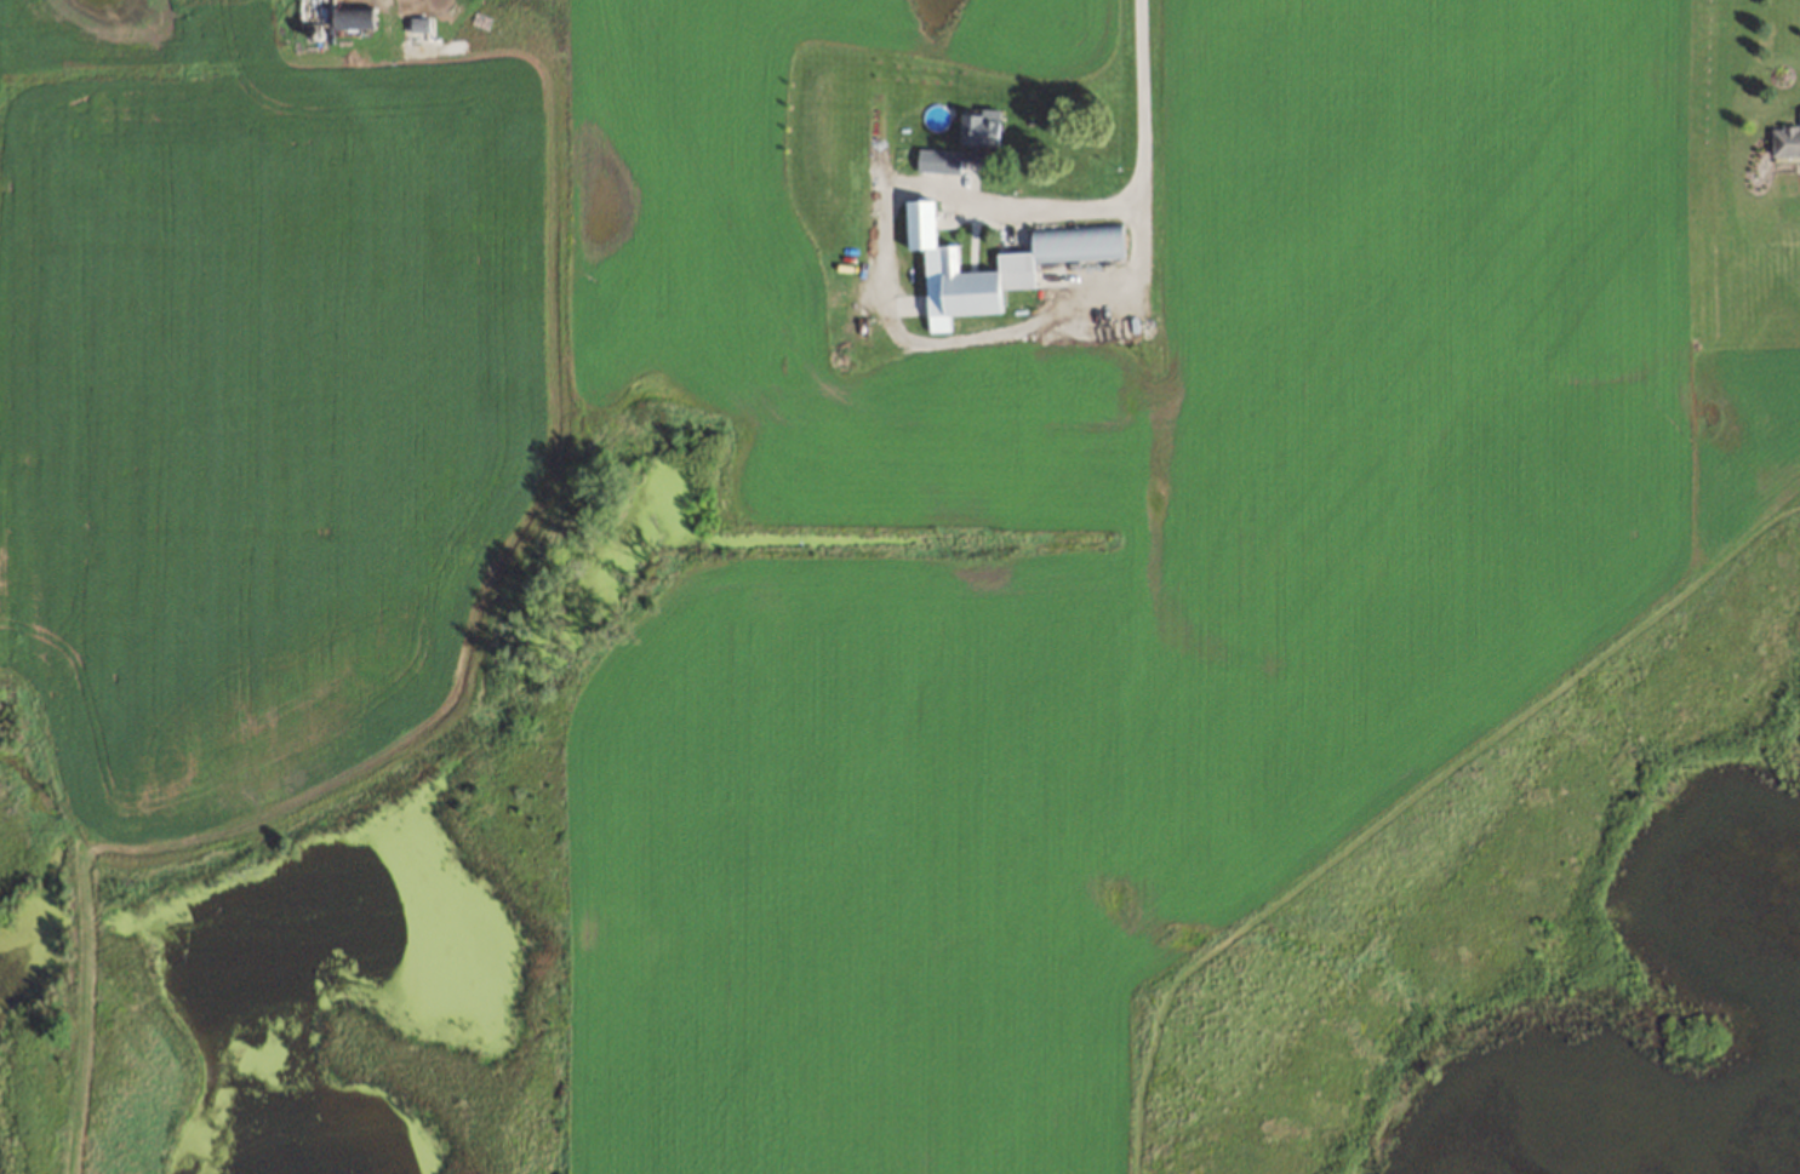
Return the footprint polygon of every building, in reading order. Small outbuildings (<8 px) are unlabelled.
[(372,28),(372,8),(332,8),(332,0),(314,0),(314,28),(372,28)] [(998,109),(960,109),(960,146),(998,146),(998,109)] [(1772,156),(1799,156),(1799,127),(1772,127),(1772,156)] [(935,170),(954,170),(954,151),(935,151),(935,170)] [(1121,225),(1031,229),(1032,252),(997,254),(998,271),(959,273),(958,245),(936,246),(934,200),(906,201),(908,250),(924,249),(928,332),(949,332),(948,316),(1002,313),(1001,289),(1064,286),(1063,261),(1122,259),(1121,225)]
